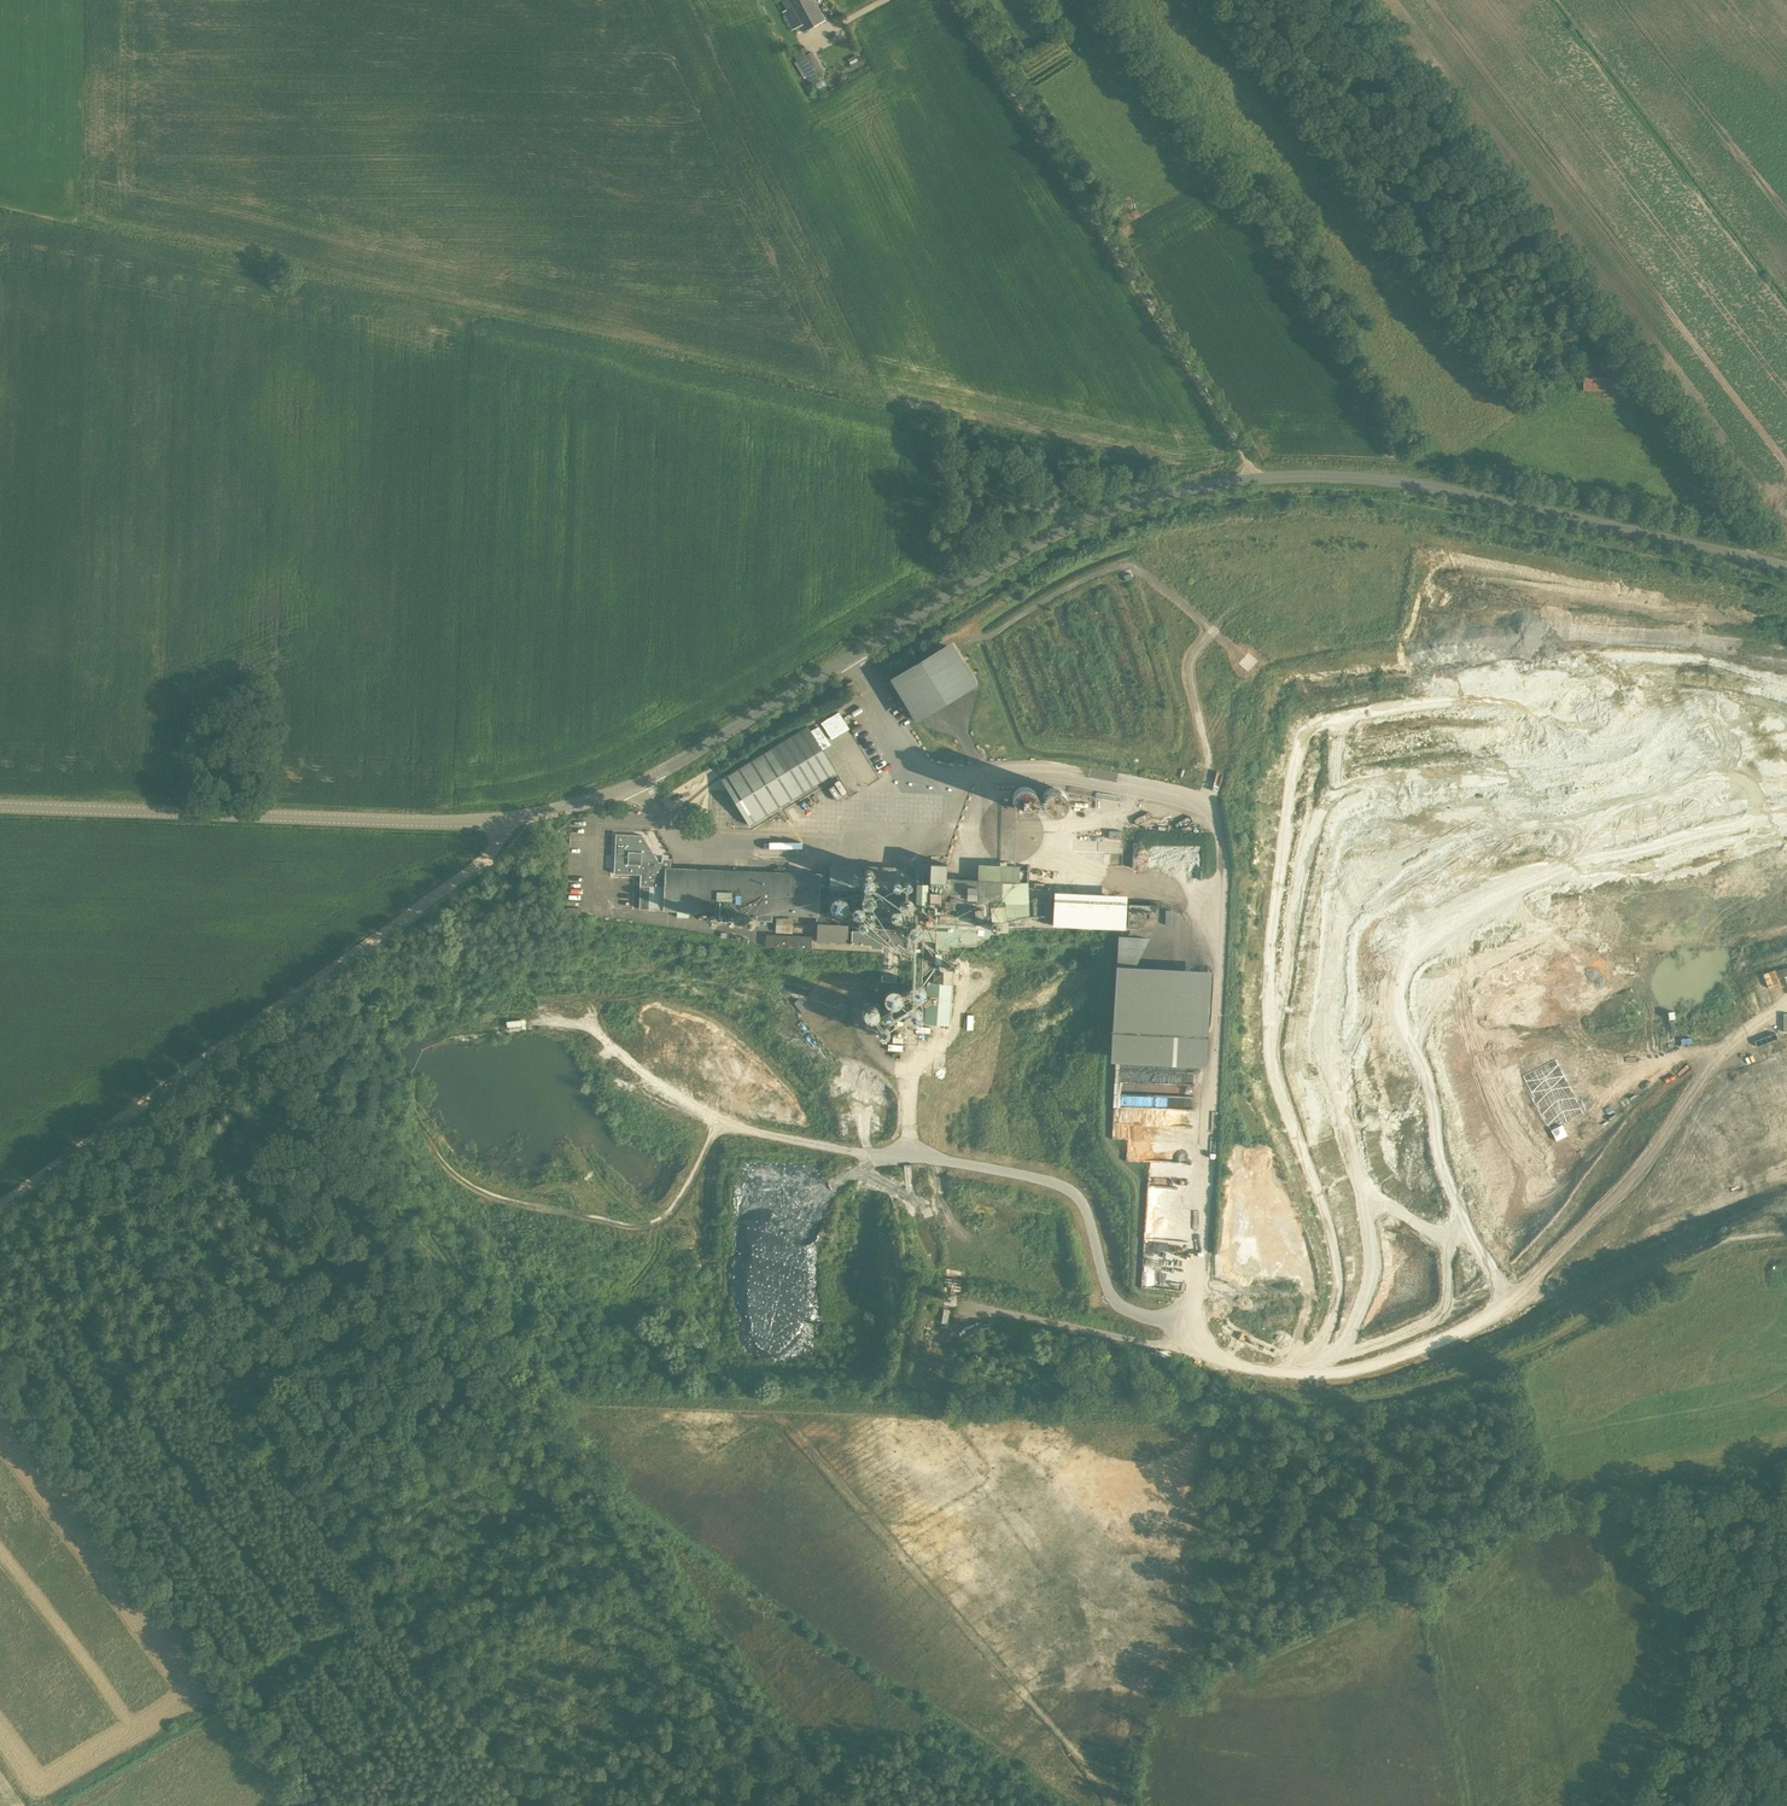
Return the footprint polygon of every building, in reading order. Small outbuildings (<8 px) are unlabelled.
[(792,7),(783,12),(792,29),(800,25),(803,31),(824,20),(813,0),(789,0),(792,7)] [(805,46),(793,54),(811,86),(823,79),(820,73),(823,71),(811,51),(809,53),(805,46)] [(1583,391),(1612,392),(1613,365),(1584,364),(1583,391)] [(891,680),(916,722),(977,685),(952,643),(891,680)] [(867,710),(855,714),(857,719),(851,722),(865,758),(883,751),(867,710)] [(807,726),(720,779),(749,826),(836,772),(807,726)] [(1011,798),(1012,800),(1012,801),(1012,802),(1013,803),(1013,804),(1014,805),(1014,806),(1015,807),(1016,808),(1018,809),(1020,810),(1022,810),(1023,811),(1024,811),(1026,811),(1027,810),(1028,810),(1030,809),(1032,808),(1033,808),(1033,807),(1034,806),(1035,805),(1036,804),(1036,803),(1037,802),(1037,800),(1037,799),(1038,799),(1038,797),(1037,796),(1037,794),(1037,793),(1036,792),(1036,791),(1035,790),(1034,789),(1033,788),(1032,787),(1031,786),(1029,785),(1026,785),(1024,785),(1023,785),(1022,785),(1020,785),(1020,786),(1018,786),(1017,787),(1016,788),(1015,788),(1014,790),(1013,791),(1013,792),(1012,794),(1012,795),(1012,796),(1011,797),(1011,798)] [(1042,804),(1042,805),(1043,806),(1043,807),(1044,808),(1045,809),(1046,810),(1048,811),(1051,812),(1053,813),(1055,813),(1057,812),(1060,811),(1061,810),(1063,809),(1065,807),(1065,806),(1066,805),(1066,804),(1067,803),(1067,802),(1067,800),(1067,799),(1067,798),(1067,797),(1066,795),(1066,794),(1065,792),(1064,791),(1063,790),(1061,789),(1060,788),(1059,787),(1057,787),(1056,787),(1054,786),(1052,787),(1050,787),(1049,787),(1048,788),(1046,789),(1045,790),(1044,791),(1043,792),(1043,793),(1042,794),(1042,796),(1041,797),(1041,798),(1041,800),(1041,801),(1041,802),(1042,803),(1042,804)] [(1123,838),(1124,831),(1110,829),(1109,837),(1123,838)] [(639,909),(649,909),(687,911),(819,916),(820,874),(799,873),(784,873),(784,867),(777,867),(777,868),(774,868),(774,872),(754,872),(667,868),(667,862),(659,862),(642,835),(616,834),(614,874),(641,875),(640,886),(639,909)] [(917,862),(917,868),(830,865),(828,919),(924,922),(923,940),(934,941),(934,948),(949,949),(949,946),(954,946),(954,932),(1007,934),(1007,925),(1021,925),(1021,917),(1028,915),(1028,902),(1026,901),(1028,883),(948,877),(947,881),(945,881),(946,863),(917,862)] [(1053,917),(1052,895),(1044,895),(1044,917),(1053,917)] [(1149,904),(1149,905),(1128,904),(1127,927),(1139,928),(1140,919),(1149,919),(1149,918),(1157,918),(1158,904),(1149,904)] [(793,918),(776,917),(775,932),(792,933),(793,918)] [(882,946),(913,947),(914,930),(848,927),(848,925),(817,923),(816,942),(871,945),(871,946),(882,946)] [(766,934),(765,946),(811,948),(812,937),(766,934)] [(1208,970),(1136,967),(1146,936),(1117,935),(1116,964),(1112,975),(1109,1061),(1115,1063),(1113,1106),(1193,1110),(1194,1066),(1202,1067),(1204,1061),(1208,970)] [(924,1024),(933,1024),(949,1025),(953,969),(934,969),(933,982),(925,982),(924,1024)] [(898,992),(877,991),(876,1006),(897,1007),(898,992)] [(507,1031),(522,1029),(520,1019),(506,1021),(507,1031)]
